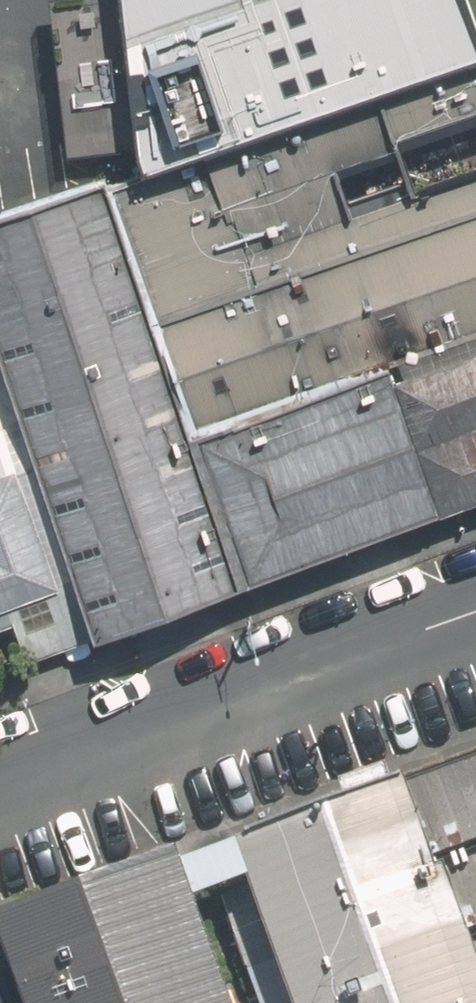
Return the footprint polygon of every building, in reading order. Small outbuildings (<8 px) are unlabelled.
[(96,179),(466,54),(450,0),(98,0),(96,179)] [(101,182),(144,316),(475,210),(475,77),(466,54),(96,179),(101,182)] [(0,214),(0,320),(101,632),(233,590),(229,577),(182,431),(144,316),(101,182),(0,214)] [(144,316),(182,431),(475,337),(475,210),(144,316)] [(182,431),(229,577),(475,498),(475,337),(182,431)] [(75,599),(17,434),(0,440),(0,625),(75,599)] [(245,844),(300,1002),(475,1002),(475,760),(245,844)] [(0,932),(0,947),(19,1002),(240,1002),(189,864),(0,932)]
